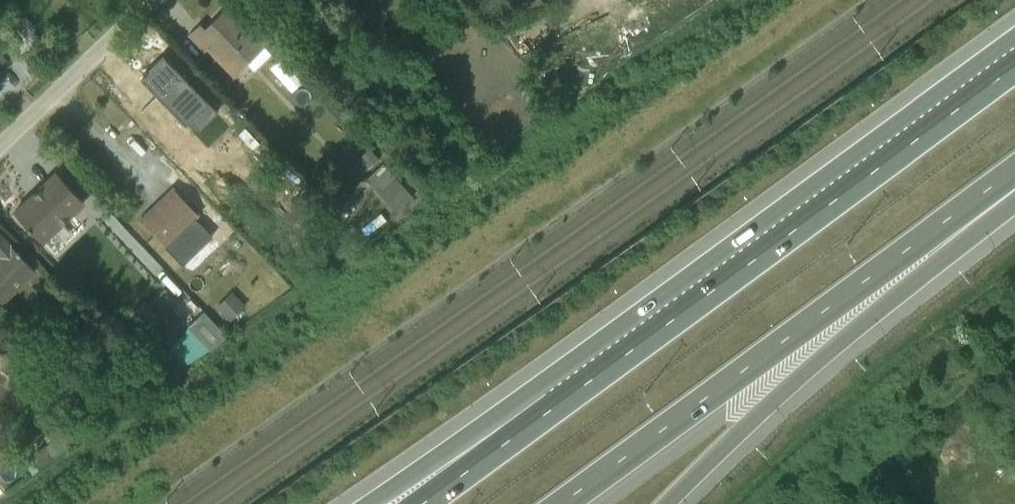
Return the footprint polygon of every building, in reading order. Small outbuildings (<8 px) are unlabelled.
[(253,71),(271,54),(226,7),(204,28),(199,24),(188,34),(204,51),(206,49),(233,77),(246,64),(253,71)] [(193,132),(215,110),(162,56),(140,78),(193,132)] [(405,161),(388,176),(419,209),(435,195),(405,161)] [(45,238),(88,200),(62,170),(18,208),(45,238)] [(169,247),(200,213),(171,186),(140,220),(169,247)] [(385,236),(410,221),(404,212),(379,226),(385,236)] [(37,267),(0,228),(0,295),(4,299),(37,267)] [(192,279),(184,287),(200,305),(209,297),(192,279)] [(205,375),(249,335),(227,310),(183,349),(205,375)]
